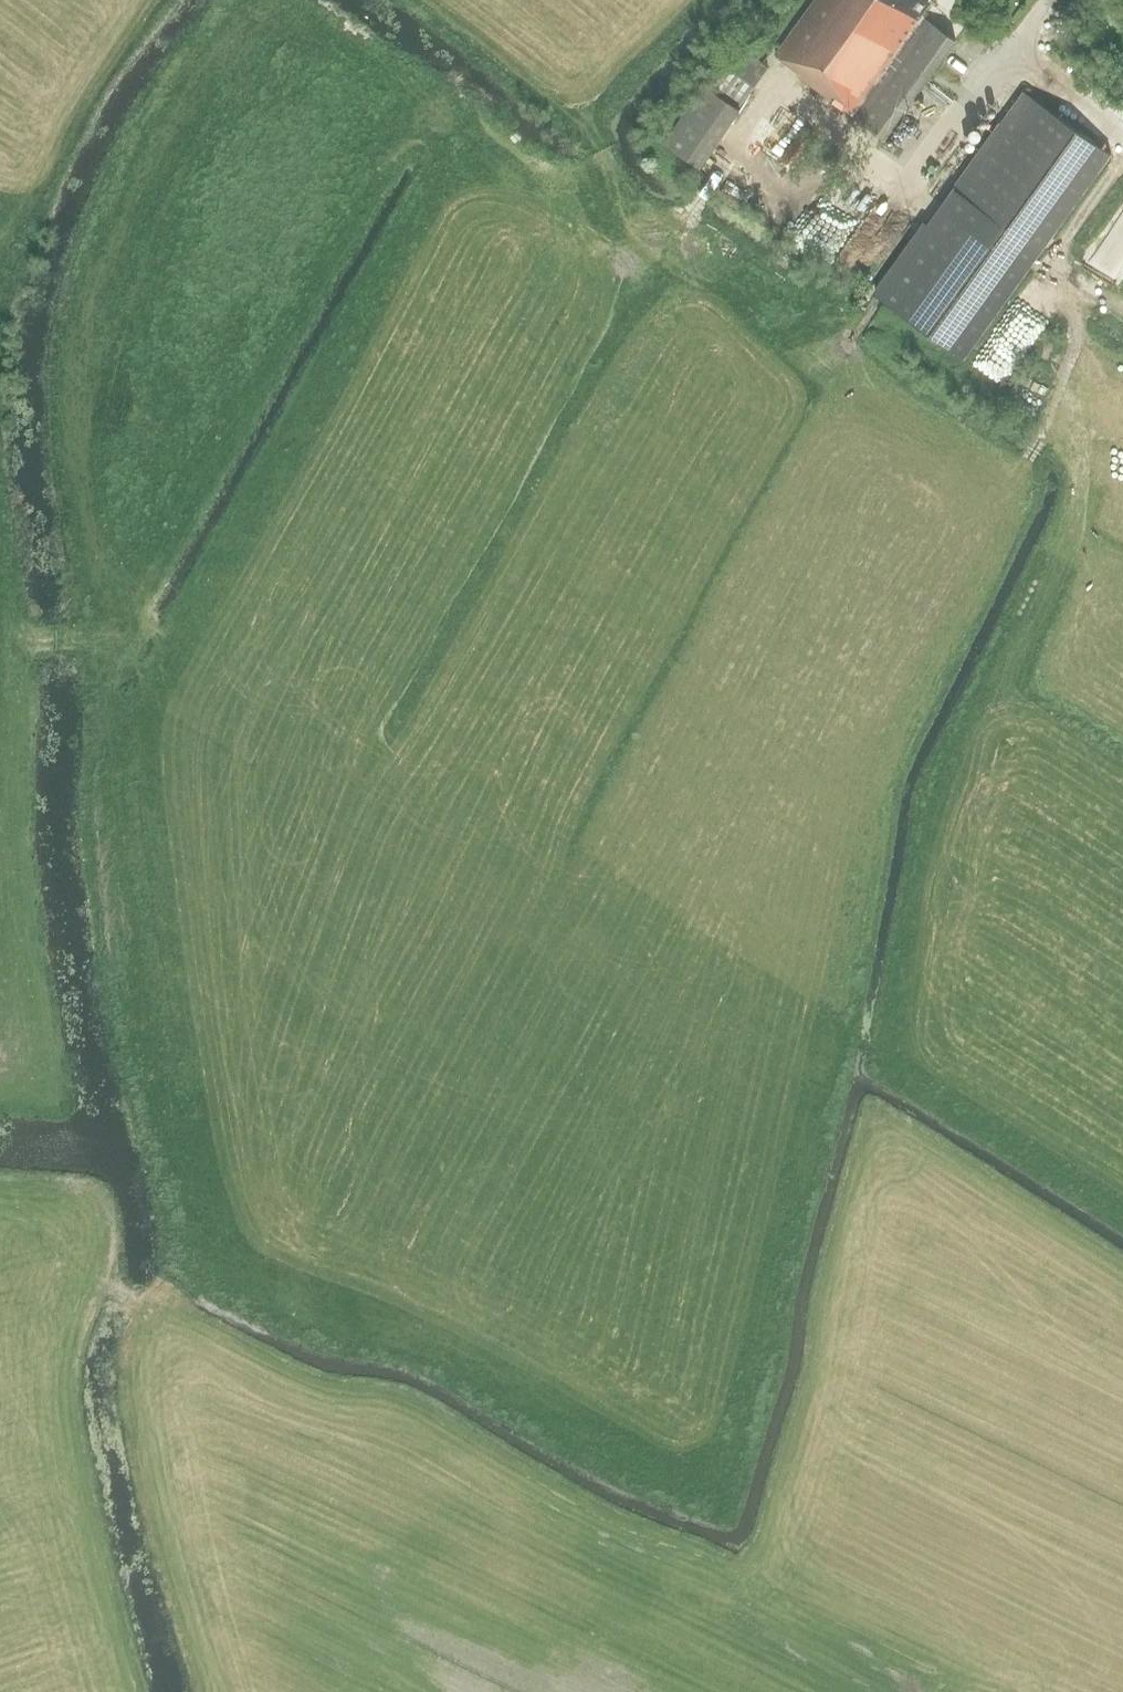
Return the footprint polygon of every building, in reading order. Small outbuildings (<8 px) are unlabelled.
[(777,55),(801,73),(799,75),(885,137),(955,40),(922,16),(933,0),(816,0),(777,55)] [(743,105),(770,67),(737,43),(710,81),(743,105)] [(701,167),(740,109),(705,85),(666,143),(701,167)] [(1024,91),(875,295),(961,358),(1110,154),(1024,91)] [(859,264),(890,209),(879,203),(848,257),(859,264)]
